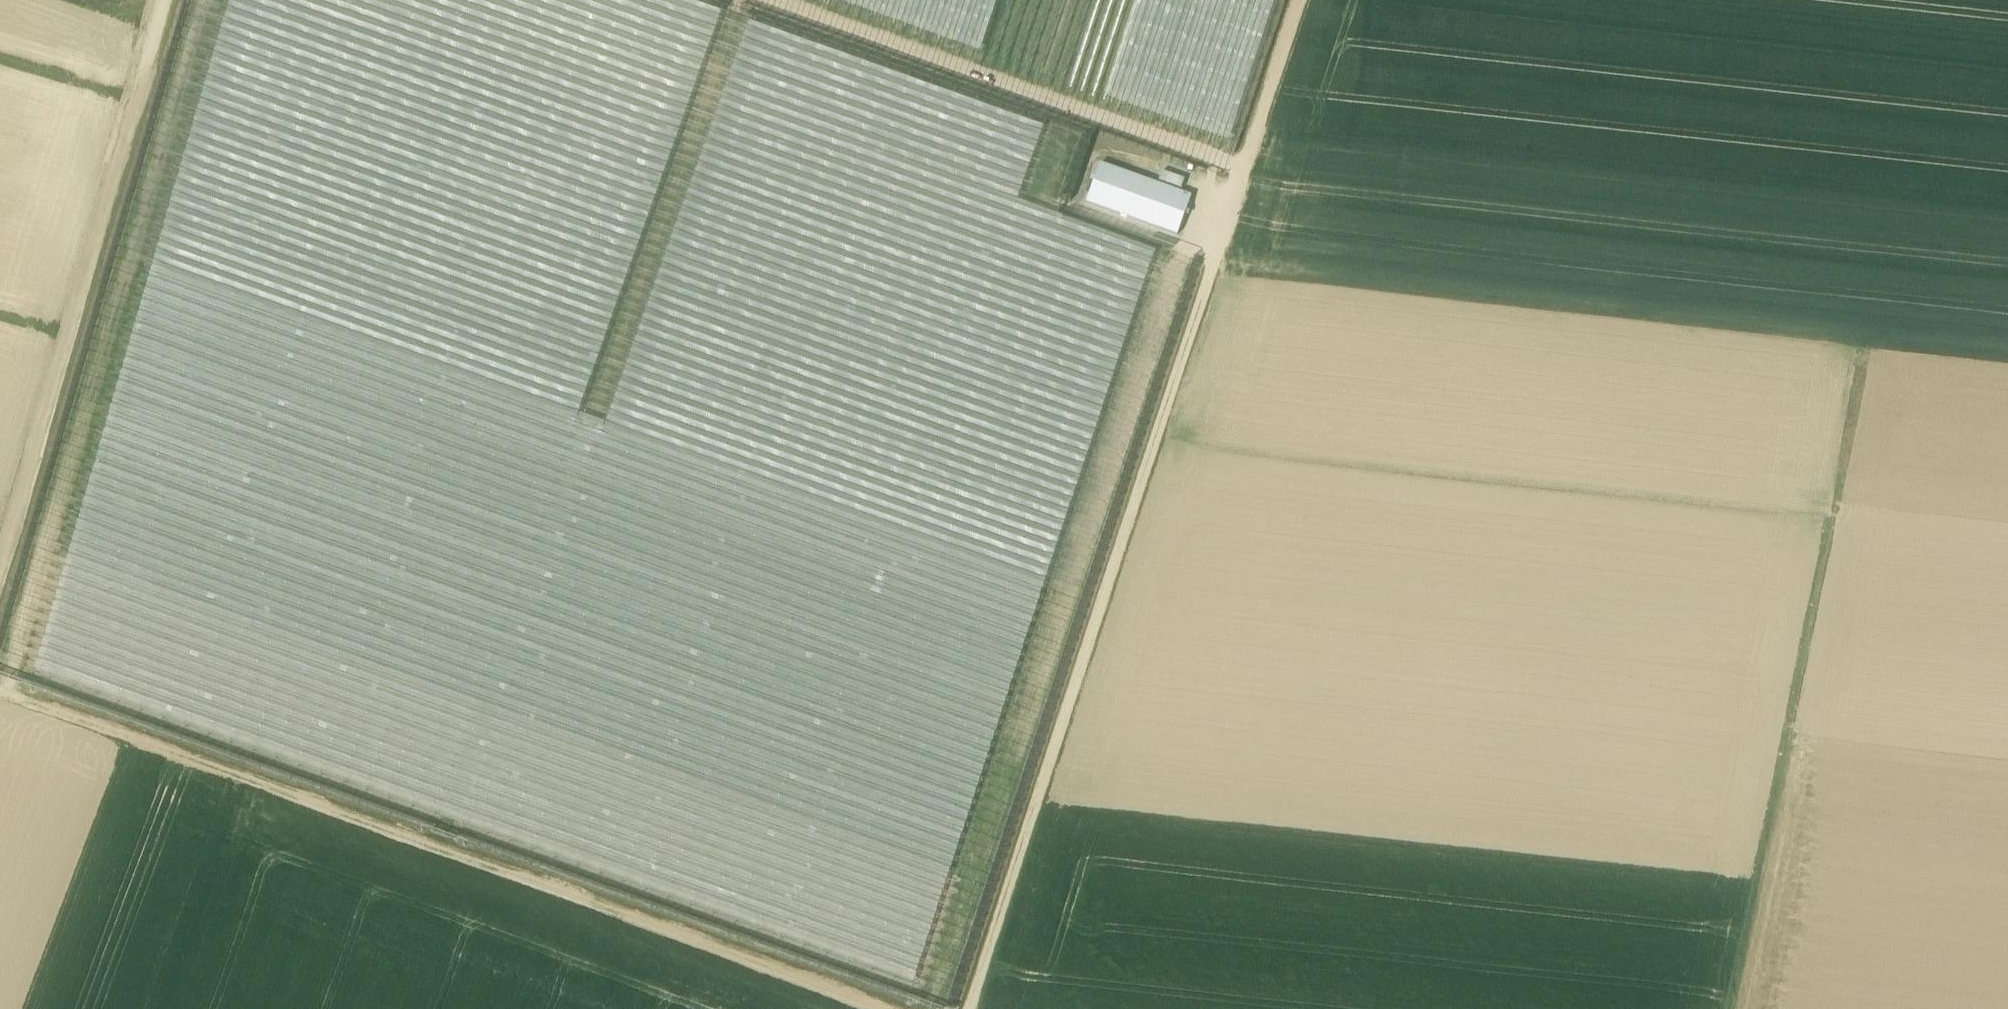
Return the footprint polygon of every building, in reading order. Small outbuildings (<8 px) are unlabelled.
[(1100,162),(1085,203),(1178,235),(1193,194),(1100,162)]
